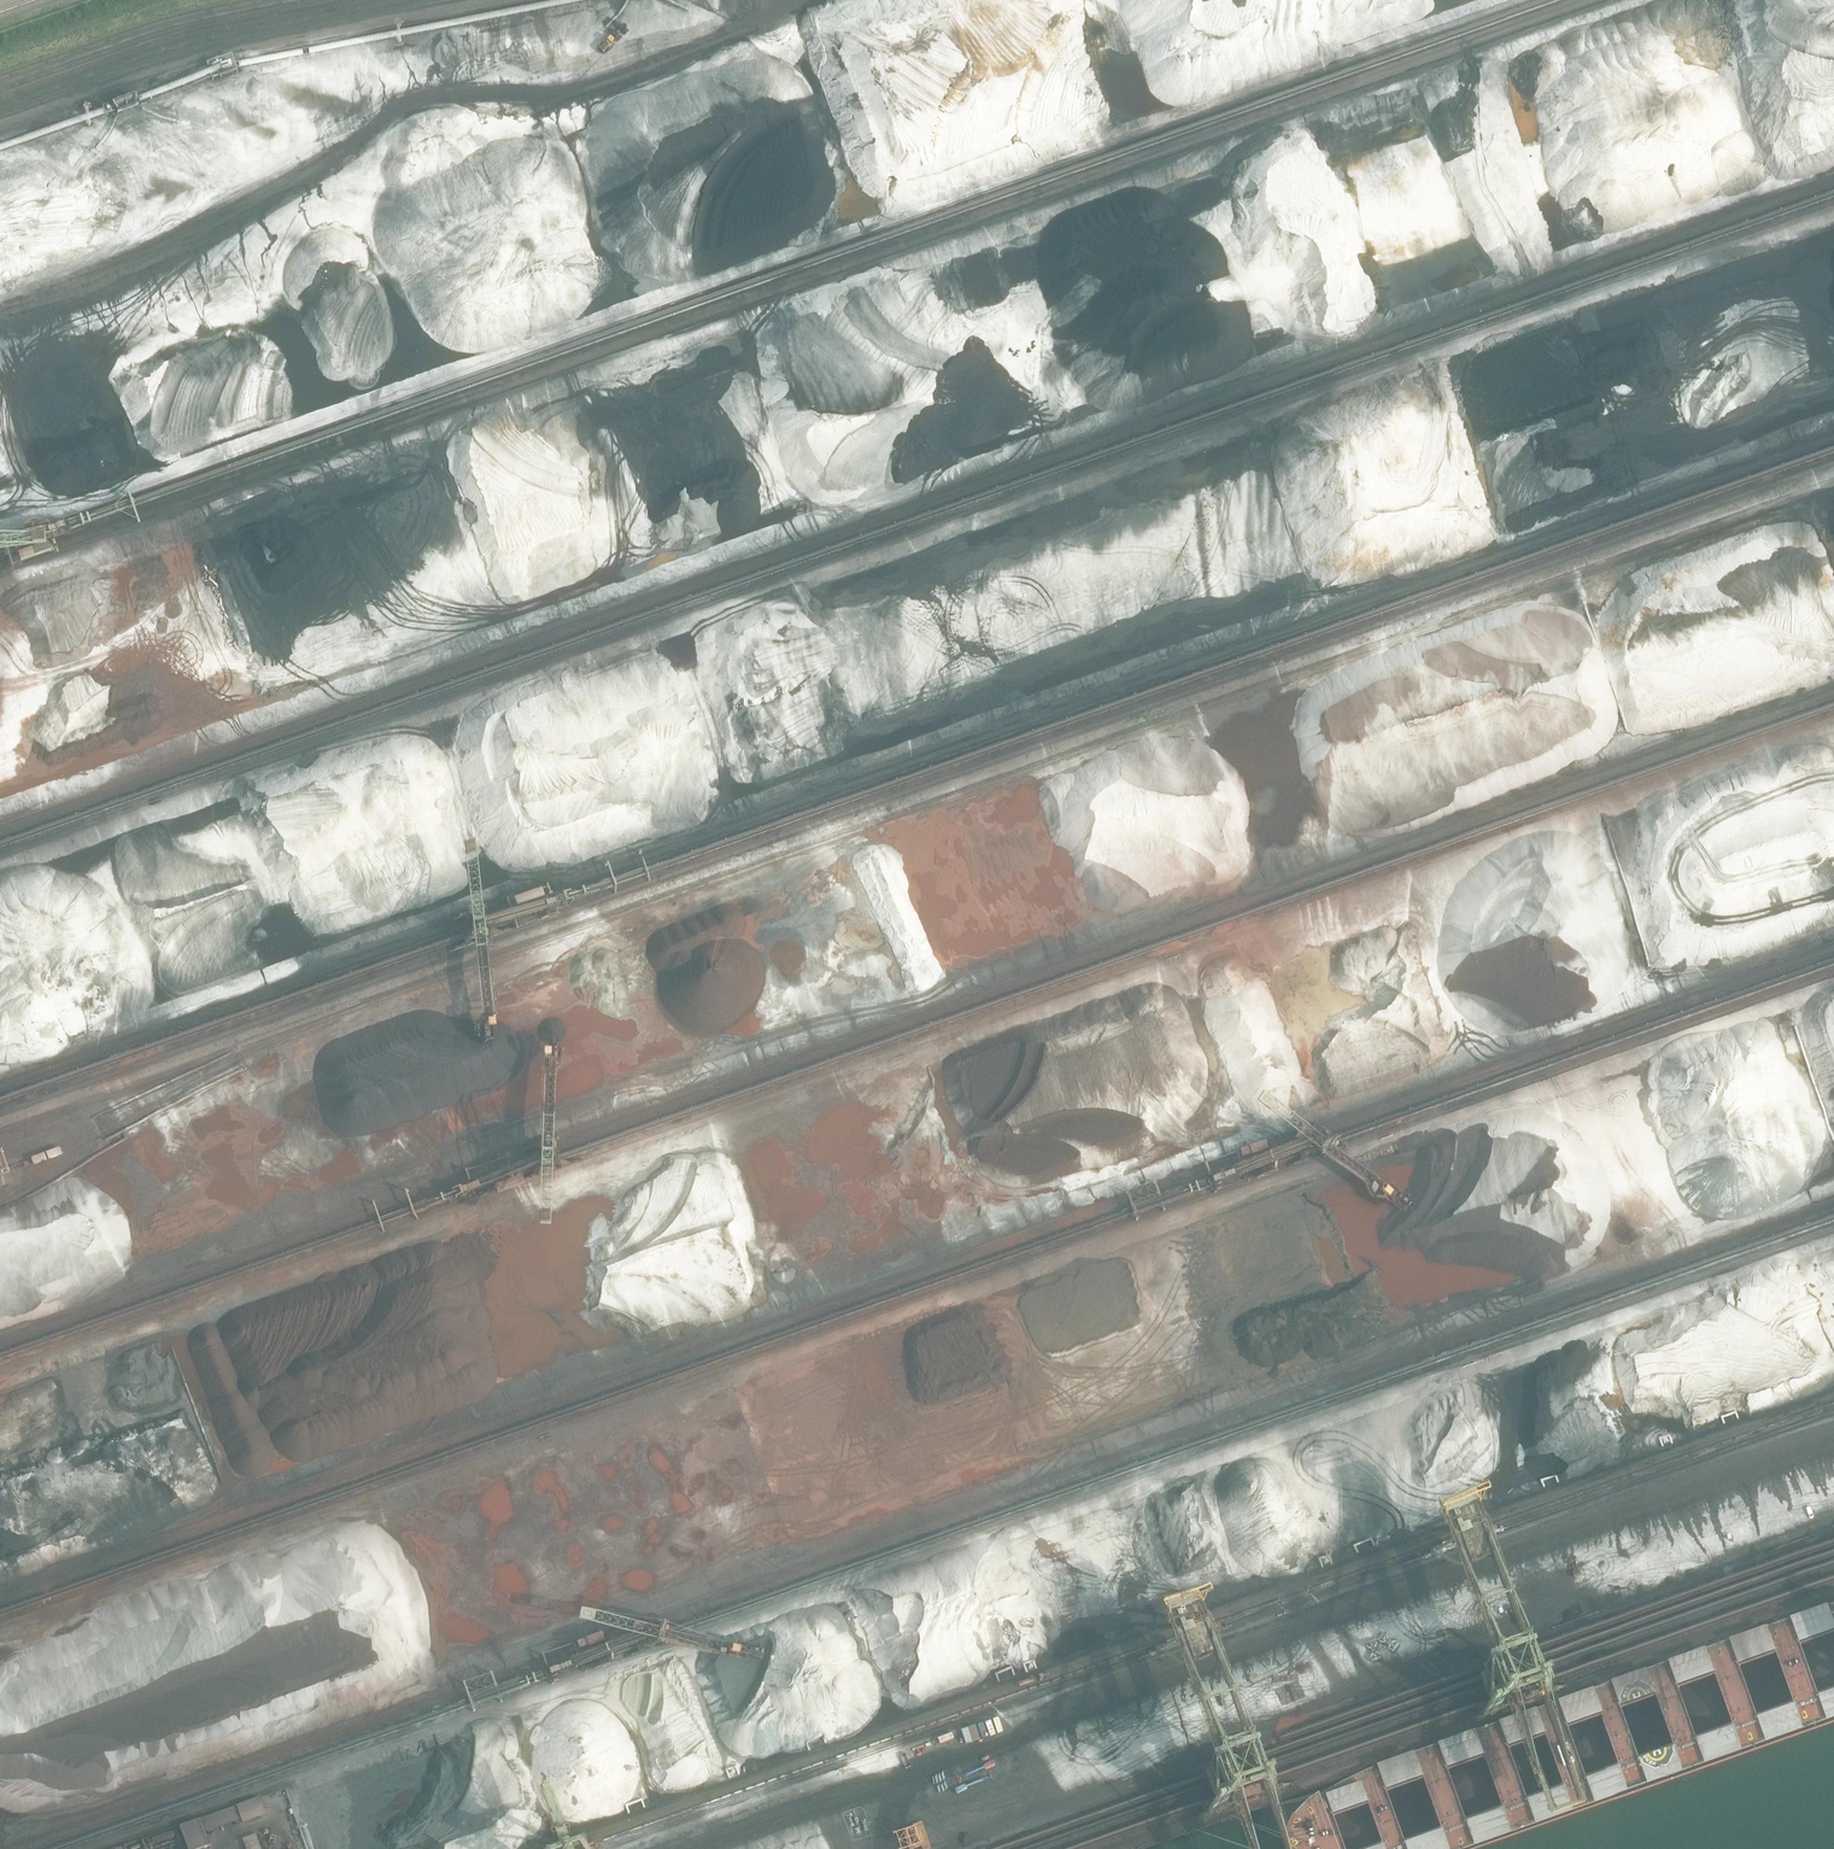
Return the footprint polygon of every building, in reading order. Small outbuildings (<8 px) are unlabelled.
[(1825,770),(1830,763),(1812,752),(1805,763),(1808,765),(1806,769),(1811,772),(1808,777),(1813,780),(1814,778),(1827,786),(1833,775),(1825,770)] [(1731,840),(1738,825),(1712,813),(1705,829),(1731,840)] [(1549,1001),(1573,1005),(1575,985),(1559,983),(1557,999),(1549,998),(1549,1001)] [(1825,1019),(1825,1002),(1786,1001),(1785,1061),(1809,1061),(1809,1058),(1826,1059),(1826,1045),(1822,1045),(1823,1032),(1823,1019),(1825,1019)] [(881,1207),(863,1143),(784,1110),(765,1116),(783,1182),(779,1180),(773,1185),(769,1195),(774,1197),(767,1202),(770,1212),(764,1217),(774,1221),(767,1223),(777,1227),(780,1236),(798,1244),(804,1242),(806,1236),(809,1244),(815,1247),(808,1249),(806,1255),(809,1256),(820,1247),(813,1261),(812,1261),(817,1277),(821,1269),(823,1272),(857,1263),(881,1207)] [(565,1236),(554,1236),(554,1252),(565,1252),(565,1236)] [(1432,1514),(1436,1522),(1483,1499),(1474,1480),(1458,1487),(1457,1484),(1427,1498),(1431,1506),(1421,1511),(1424,1517),(1432,1514)] [(221,1571),(299,1572),(299,1556),(242,1555),(242,1565),(230,1565),(231,1563),(221,1563),(221,1571)] [(880,1704),(886,1726),(907,1720),(905,1713),(909,1712),(908,1708),(918,1705),(915,1694),(880,1704)] [(267,1814),(262,1798),(180,1822),(188,1848),(201,1848),(211,1846),(206,1829),(242,1819),(243,1821),(267,1814)] [(248,1836),(253,1848),(266,1848),(267,1848),(262,1832),(248,1836)]
